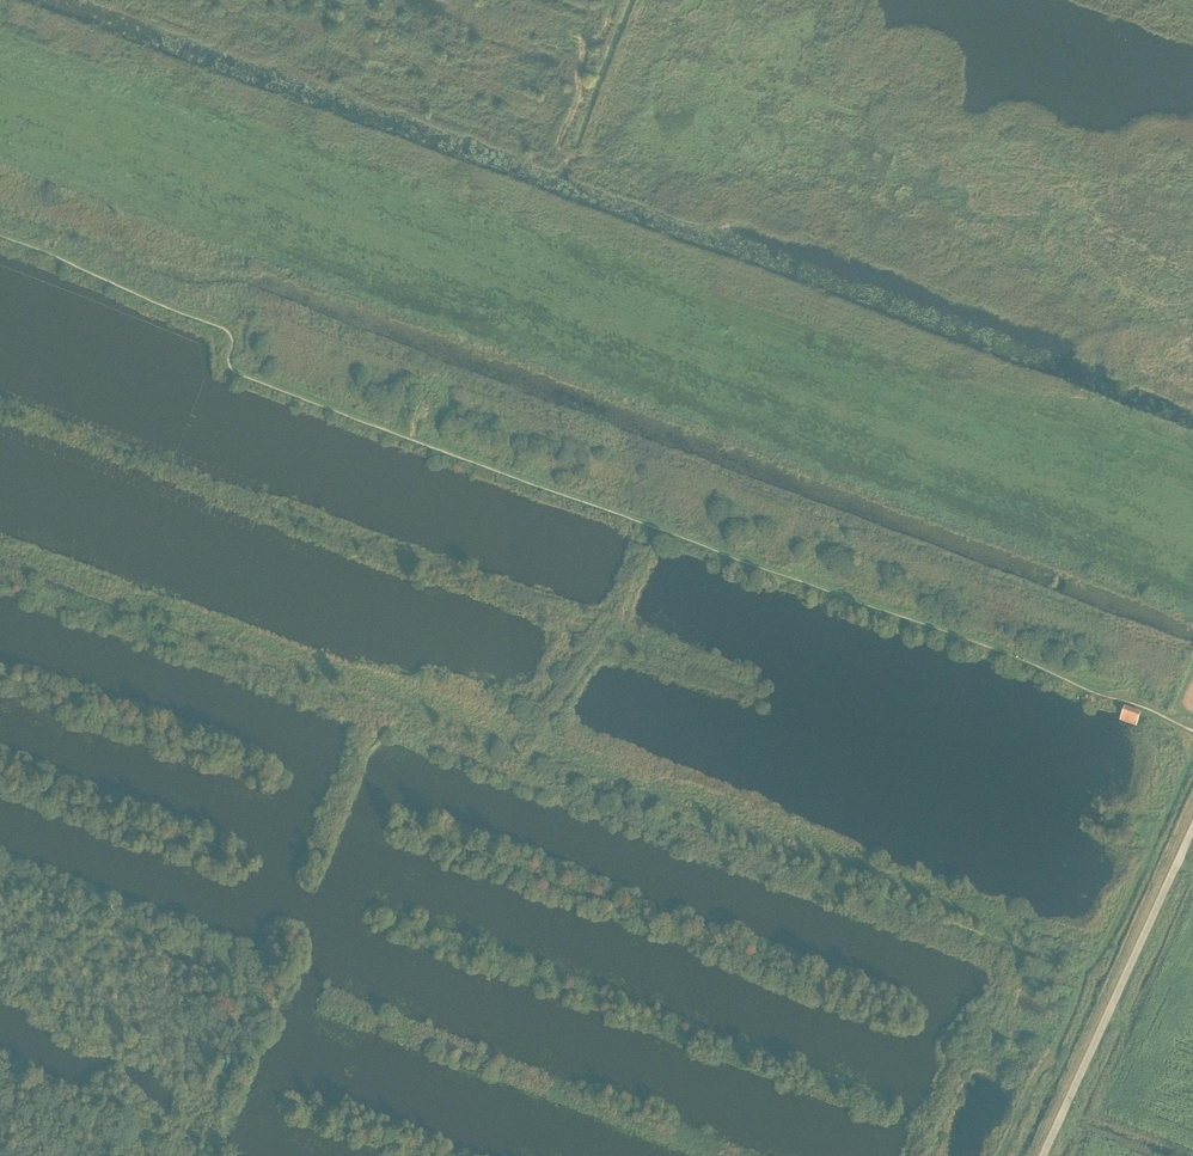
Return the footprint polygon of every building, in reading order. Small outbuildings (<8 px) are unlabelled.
[(1120,720),(1136,725),(1140,714),(1125,708),(1120,720)]
